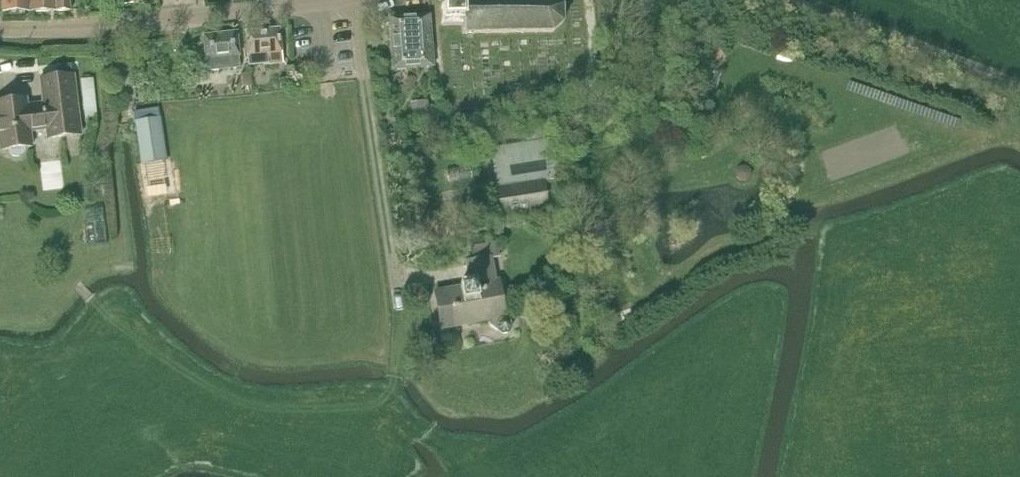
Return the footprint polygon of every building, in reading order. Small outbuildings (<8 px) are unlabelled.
[(2,12),(29,12),(28,0),(2,0),(2,12)] [(29,12),(70,11),(69,0),(28,0),(29,12)] [(461,34),(551,34),(562,23),(562,9),(555,0),(461,0),(461,5),(442,5),(442,25),(461,25),(461,34)] [(430,15),(388,18),(392,69),(433,67),(430,15)] [(245,32),(249,66),(283,63),(280,29),(245,32)] [(203,37),(206,59),(207,72),(240,68),(239,56),(236,33),(203,37)] [(250,74),(240,75),(242,93),(251,92),(250,74)] [(46,130),(47,139),(81,135),(74,75),(40,79),(43,105),(27,107),(26,99),(0,102),(0,149),(0,151),(8,150),(9,153),(12,156),(15,157),(19,157),(22,155),(24,151),(25,148),(32,147),(30,132),(46,130)] [(92,78),(80,80),(85,120),(97,119),(92,78)] [(433,100),(435,119),(449,117),(446,99),(433,100)] [(410,102),(413,121),(430,119),(432,119),(433,119),(432,108),(432,105),(428,105),(427,100),(410,102)] [(141,165),(166,162),(159,119),(134,122),(141,165)] [(550,210),(549,208),(562,206),(558,181),(559,181),(551,139),(490,148),(497,189),(502,217),(550,210)] [(746,166),(740,166),(735,171),(736,178),(740,182),(747,181),(751,176),(751,170),(746,166)] [(90,238),(109,237),(107,201),(88,202),(90,238)] [(510,323),(505,318),(499,281),(495,282),(491,258),(499,257),(496,243),(472,247),(474,261),(467,262),(471,282),(461,284),(461,287),(446,290),(446,291),(434,293),(440,329),(484,321),(501,335),(508,334),(511,329),(510,323)]
